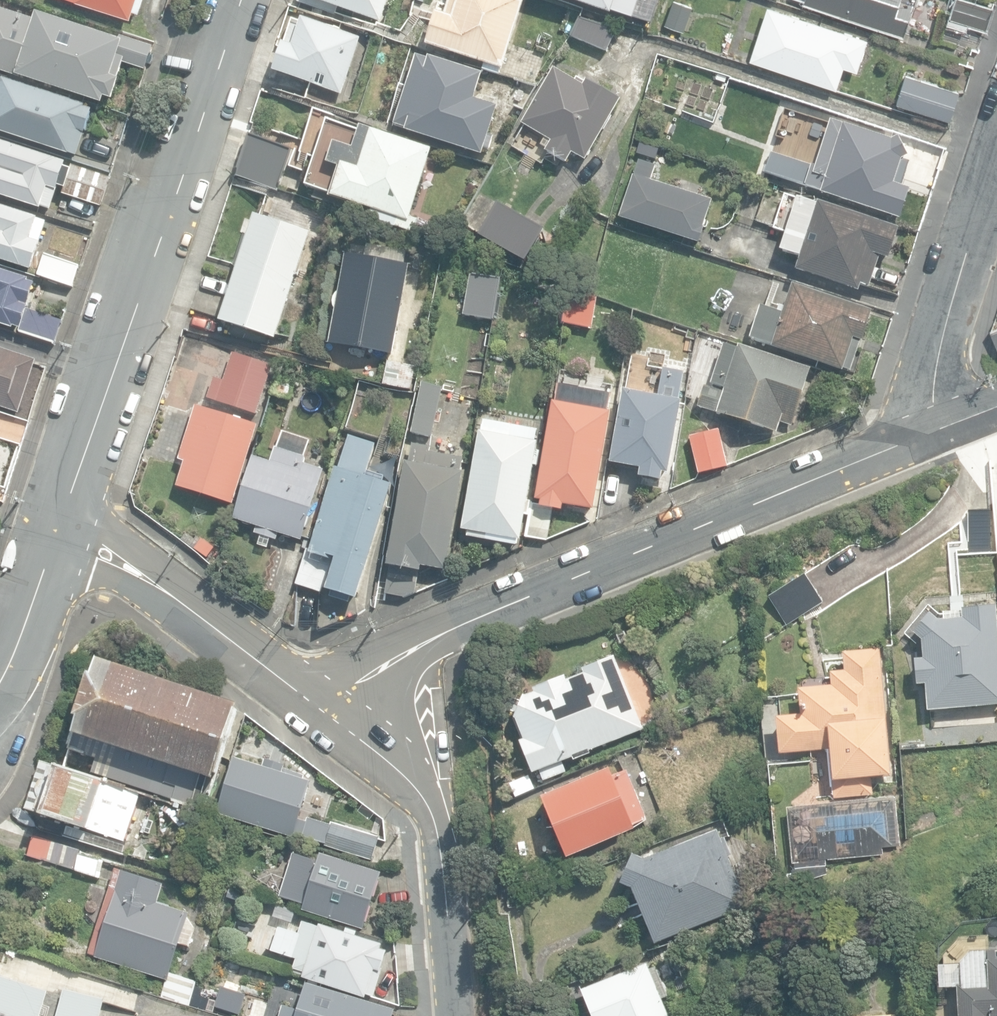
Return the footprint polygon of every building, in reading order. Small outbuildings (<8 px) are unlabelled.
[(131,17),(134,9),(139,11),(143,0),(80,0),(131,17)] [(382,20),(388,0),(319,0),(382,20)] [(499,74),(500,69),(504,70),(525,0),(449,0),(445,13),(439,11),(428,45),(484,62),(482,69),(499,74)] [(652,24),(660,0),(567,0),(611,14),(611,11),(652,24)] [(687,31),(698,2),(692,0),(672,0),(664,22),(687,31)] [(904,35),(916,0),(804,0),(804,2),(904,35)] [(986,29),(992,8),(966,0),(955,0),(950,18),(986,29)] [(750,60),(837,88),(844,67),(857,71),(868,39),(768,6),(750,60)] [(0,9),(0,70),(102,104),(104,97),(112,100),(119,79),(117,78),(124,57),(148,64),(155,43),(121,32),(119,39),(37,12),(35,19),(0,9)] [(272,74),(341,95),(360,33),(291,11),(272,74)] [(572,34),(607,51),(618,29),(580,17),(572,34)] [(406,132),(483,156),(485,149),(490,151),(495,136),(489,135),(498,106),(475,99),(483,73),(429,56),(428,59),(416,56),(394,125),(407,129),(406,132)] [(546,152),(566,164),(573,153),(585,160),(621,99),(587,78),(585,82),(577,77),(575,80),(555,68),(522,123),(524,124),(518,135),(531,142),(537,132),(546,137),(541,145),(547,149),(546,152)] [(77,156),(84,131),(87,132),(94,110),(87,108),(88,103),(0,76),(0,133),(77,156)] [(508,102),(524,107),(538,86),(515,79),(508,102)] [(920,87),(909,84),(904,98),(914,102),(912,107),(951,120),(959,98),(921,85),(920,87)] [(820,194),(901,220),(909,191),(929,198),(939,166),(908,156),(898,136),(891,140),(843,124),(841,130),(828,126),(820,150),(827,152),(822,169),(771,152),(764,173),(821,191),(820,194)] [(381,222),(415,233),(423,208),(414,206),(432,149),(372,130),(360,170),(342,164),(332,197),(384,214),(381,222)] [(234,176),(268,187),(281,147),(247,136),(234,176)] [(41,209),(42,206),(52,209),(59,186),(66,189),(72,169),(66,167),(67,163),(0,141),(0,196),(41,209)] [(620,218),(699,244),(705,226),(704,226),(713,199),(652,179),(657,164),(639,158),(620,218)] [(65,193),(102,206),(111,179),(74,166),(65,193)] [(796,270),(858,291),(861,283),(869,286),(879,255),(889,259),(900,228),(800,194),(781,249),(801,256),(796,270)] [(478,235),(525,261),(544,228),(497,201),(478,235)] [(32,270),(47,222),(38,220),(39,218),(0,205),(0,260),(32,270)] [(219,321),(276,339),(311,231),(255,212),(219,321)] [(345,250),(328,345),(393,357),(410,263),(404,262),(407,246),(369,239),(366,254),(345,250)] [(38,275),(72,287),(79,266),(45,254),(38,275)] [(0,269),(0,325),(16,329),(17,326),(21,328),(20,332),(56,343),(64,319),(29,308),(37,283),(30,281),(31,279),(0,269)] [(463,315),(494,320),(500,277),(469,272),(463,315)] [(843,369),(851,372),(861,341),(863,341),(873,312),(872,312),(793,285),(786,307),(779,305),(777,312),(760,307),(749,339),(772,347),(842,370),(843,369)] [(563,323),(592,328),(597,297),(568,292),(563,323)] [(697,406),(776,433),(780,421),(792,425),(811,369),(739,345),(738,348),(724,343),(710,384),(714,386),(713,389),(704,386),(697,406)] [(19,413),(37,359),(0,347),(0,406),(19,413)] [(246,400),(261,405),(273,366),(242,356),(236,375),(252,380),(246,400)] [(384,384),(411,390),(416,367),(389,361),(384,384)] [(639,475),(661,480),(662,472),(667,473),(682,400),(678,399),(679,392),(685,393),(688,378),(683,377),(684,372),(663,368),(658,396),(625,390),(611,463),(640,468),(639,475)] [(411,433),(433,437),(444,386),(422,381),(411,433)] [(528,537),(547,541),(553,509),(563,511),(564,505),(594,510),(611,411),(608,410),(610,396),(575,390),(574,395),(557,392),(556,401),(553,401),(535,500),(541,501),(540,504),(534,503),(528,537)] [(177,487),(232,505),(258,425),(197,405),(179,459),(185,461),(177,487)] [(490,535),(521,540),(538,441),(511,437),(513,424),(482,419),(463,530),(468,531),(467,536),(489,540),(490,535)] [(690,436),(698,473),(729,466),(720,429),(690,436)] [(297,581),(359,598),(394,485),(365,476),(375,444),(350,436),(340,466),(333,464),(297,581)] [(387,565),(420,571),(421,565),(446,570),(464,472),(460,471),(463,458),(429,452),(430,446),(413,443),(410,462),(406,462),(387,565)] [(294,537),(302,540),(324,467),(305,462),(307,455),(276,446),(272,462),(253,456),(235,518),(242,520),(243,523),(244,524),(245,526),(248,526),(250,526),(252,525),(253,524),(257,525),(254,533),(276,540),(279,533),(282,534),(283,536),(285,538),(287,539),(289,539),(292,538),(294,537)] [(996,552),(996,509),(969,509),(969,552),(996,552)] [(386,593),(404,597),(416,592),(419,572),(391,566),(386,593)] [(769,598),(787,625),(822,603),(805,575),(769,598)] [(933,741),(957,740),(954,707),(996,704),(996,616),(996,606),(962,608),(962,611),(943,612),(944,620),(938,621),(929,613),(913,632),(922,640),(923,658),(915,659),(917,685),(925,685),(927,711),(931,711),(933,741)] [(829,749),(834,798),(873,795),(872,777),(892,775),(888,719),(886,719),(880,649),(844,652),(845,669),(831,671),(832,685),(799,688),(801,714),(777,716),(780,753),(829,749)] [(520,740),(533,773),(574,757),(575,760),(592,754),(591,750),(644,730),(615,656),(583,668),(585,673),(568,679),(566,676),(558,679),(557,678),(541,684),(542,686),(534,689),(535,692),(524,696),(515,717),(524,739),(520,740)] [(93,772),(204,809),(239,705),(99,659),(94,675),(91,674),(76,717),(79,718),(69,751),(97,760),(93,772)] [(326,845),(373,859),(380,836),(333,822),(332,823),(308,816),(307,820),(301,819),(313,780),(305,778),(306,775),(285,768),(286,763),(265,757),(263,766),(235,758),(218,815),(295,837),(296,835),(326,844),(326,845)] [(43,759),(27,808),(72,823),(67,837),(123,855),(142,798),(154,802),(156,797),(43,759)] [(541,797),(566,858),(635,829),(633,825),(647,819),(627,770),(613,775),(610,769),(541,797)] [(797,882),(805,882),(805,875),(827,874),(827,860),(881,856),(889,843),(900,843),(896,797),(788,808),(793,864),(795,864),(795,871),(793,871),(797,882)] [(632,888),(654,944),(748,906),(728,855),(732,854),(725,837),(721,839),(718,831),(645,860),(633,854),(621,884),(632,888)] [(29,856),(74,869),(79,851),(34,837),(29,856)] [(362,931),(381,872),(319,851),(317,859),(292,851),(277,896),(305,906),(303,911),(362,931)] [(76,872),(97,878),(102,860),(81,854),(76,872)] [(161,996),(190,1006),(198,981),(171,972),(180,944),(190,947),(196,929),(189,917),(190,914),(158,904),(164,885),(117,869),(89,954),(96,956),(95,957),(166,981),(161,996)] [(319,926),(302,921),(298,933),(278,926),(271,950),(296,958),(293,969),(304,972),(302,977),(365,997),(366,994),(373,996),(387,951),(381,949),(383,944),(319,924),(319,926)] [(199,937),(211,940),(216,926),(204,922),(199,937)] [(959,1015),(995,1015),(996,1015),(996,950),(969,951),(960,963),(961,985),(957,986),(959,1015)] [(657,987),(663,985),(657,971),(651,973),(647,963),(582,990),(593,1015),(669,1015),(657,987)] [(49,992),(0,976),(0,1015),(41,1015),(49,992)] [(396,1010),(307,982),(298,1010),(283,1005),(280,1015),(394,1015),(396,1010)] [(106,1000),(65,989),(58,1015),(102,1015),(106,1000)] [(213,998),(197,993),(193,1006),(209,1010),(213,998)]
